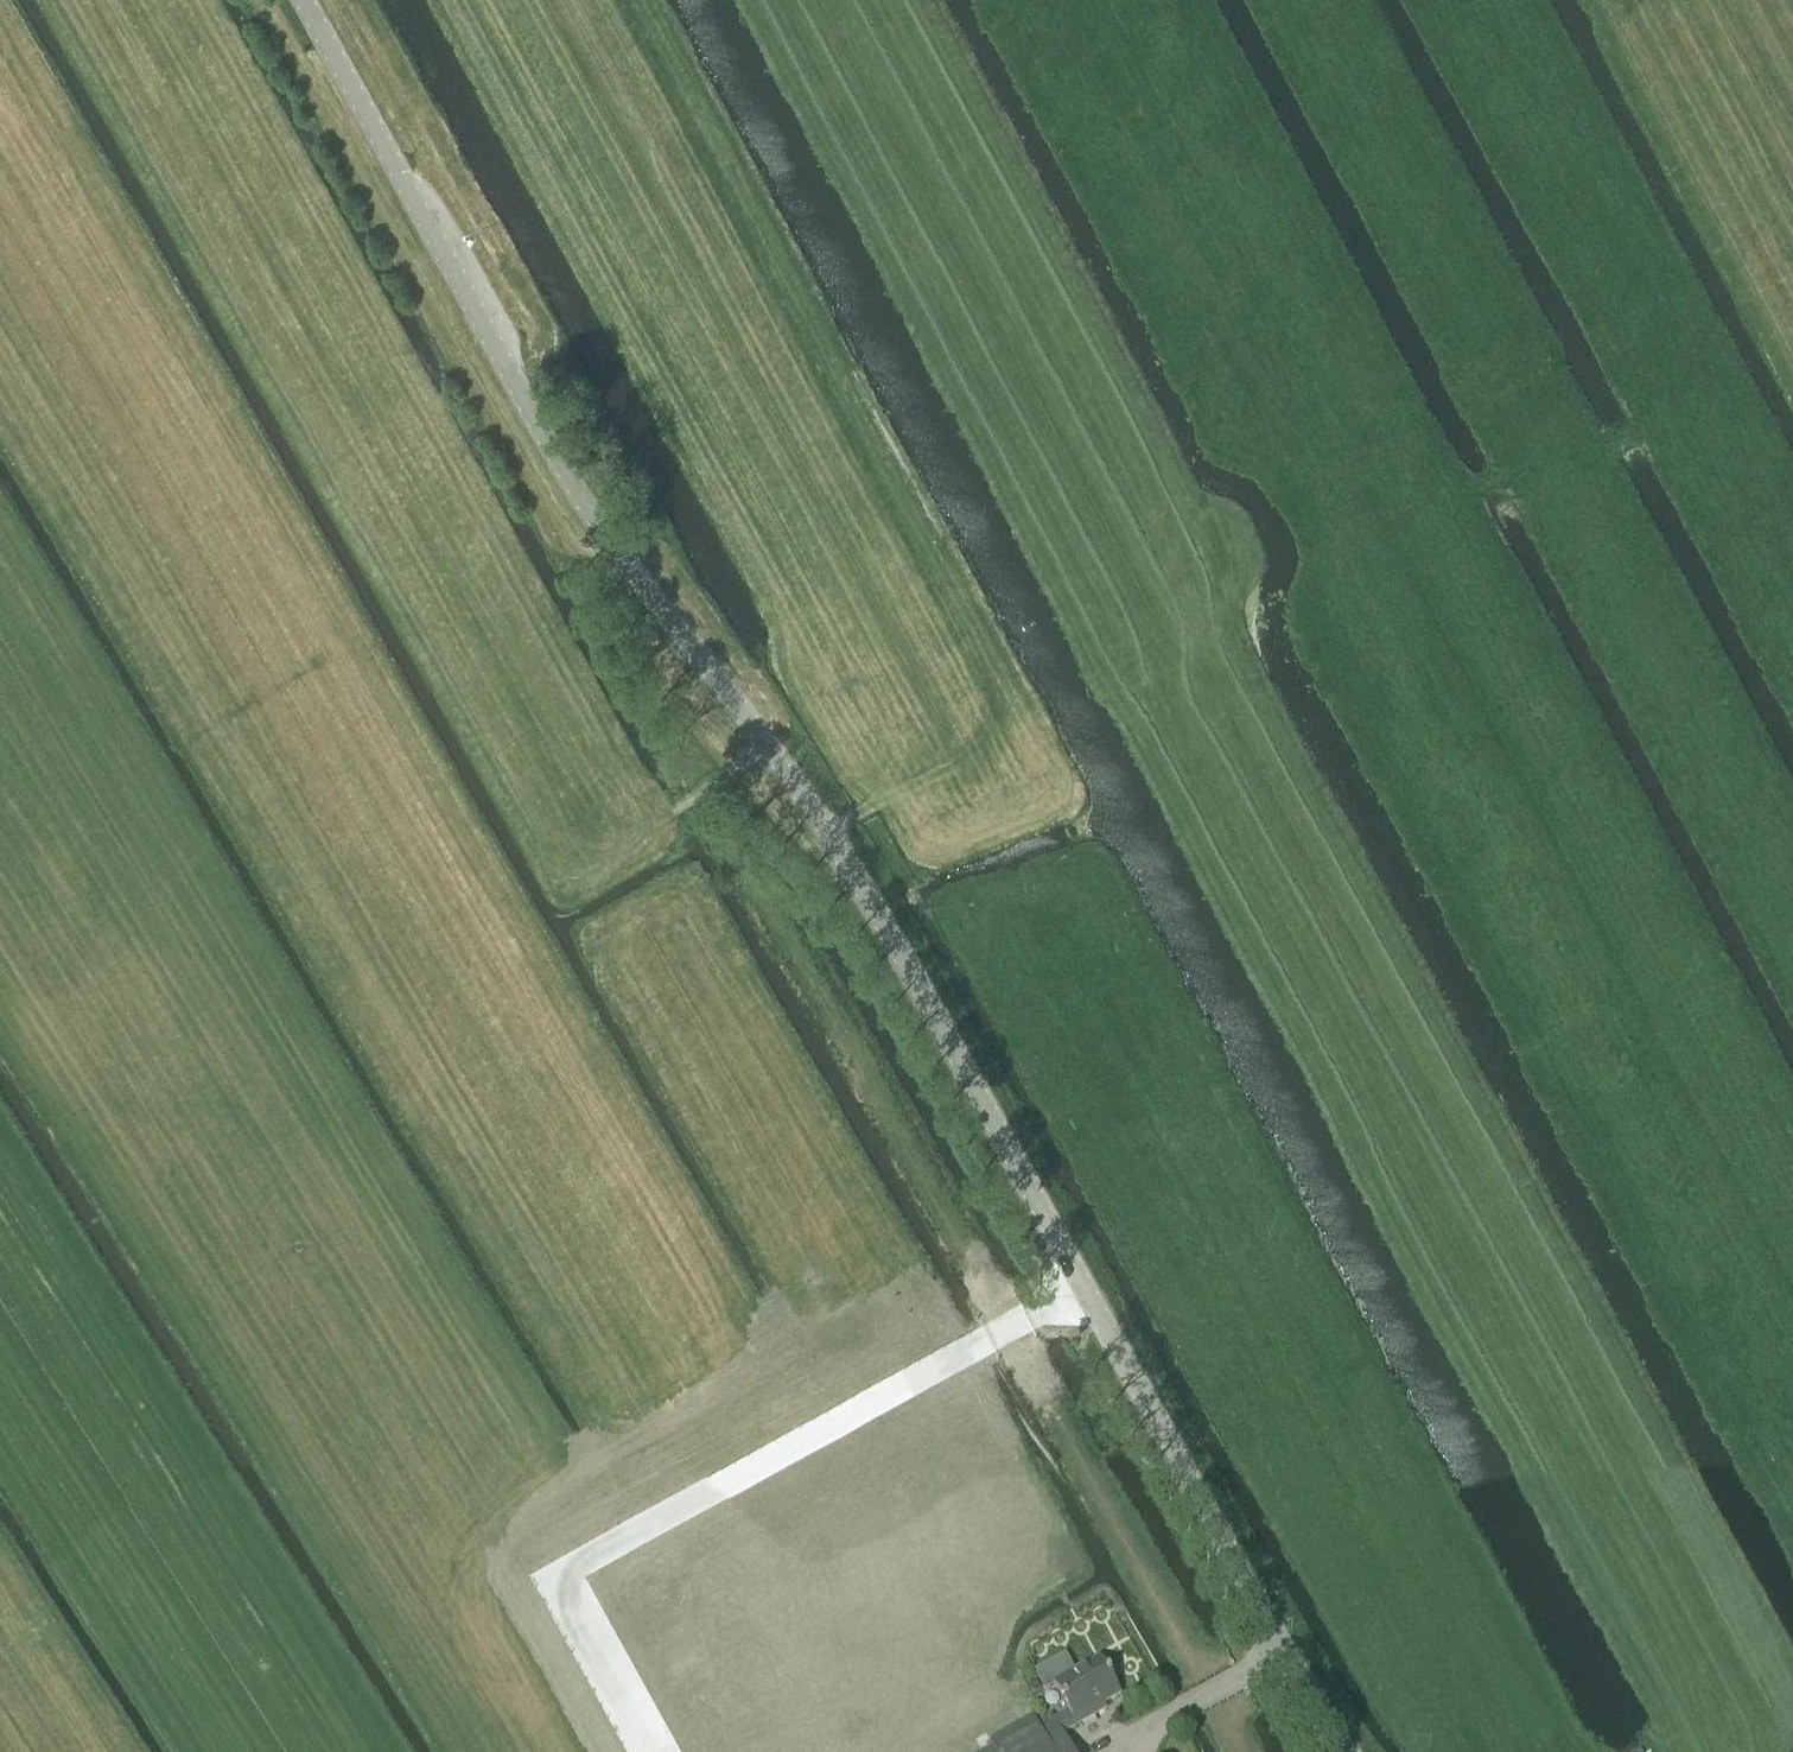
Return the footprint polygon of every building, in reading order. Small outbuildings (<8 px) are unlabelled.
[(987,1751),(1071,1751),(1062,1736),(1096,1717),(1094,1712),(1121,1697),(1100,1660),(1076,1673),(1066,1653),(1034,1670),(1045,1690),(1056,1685),(1071,1712),(1054,1721),(1051,1716),(987,1751)]
